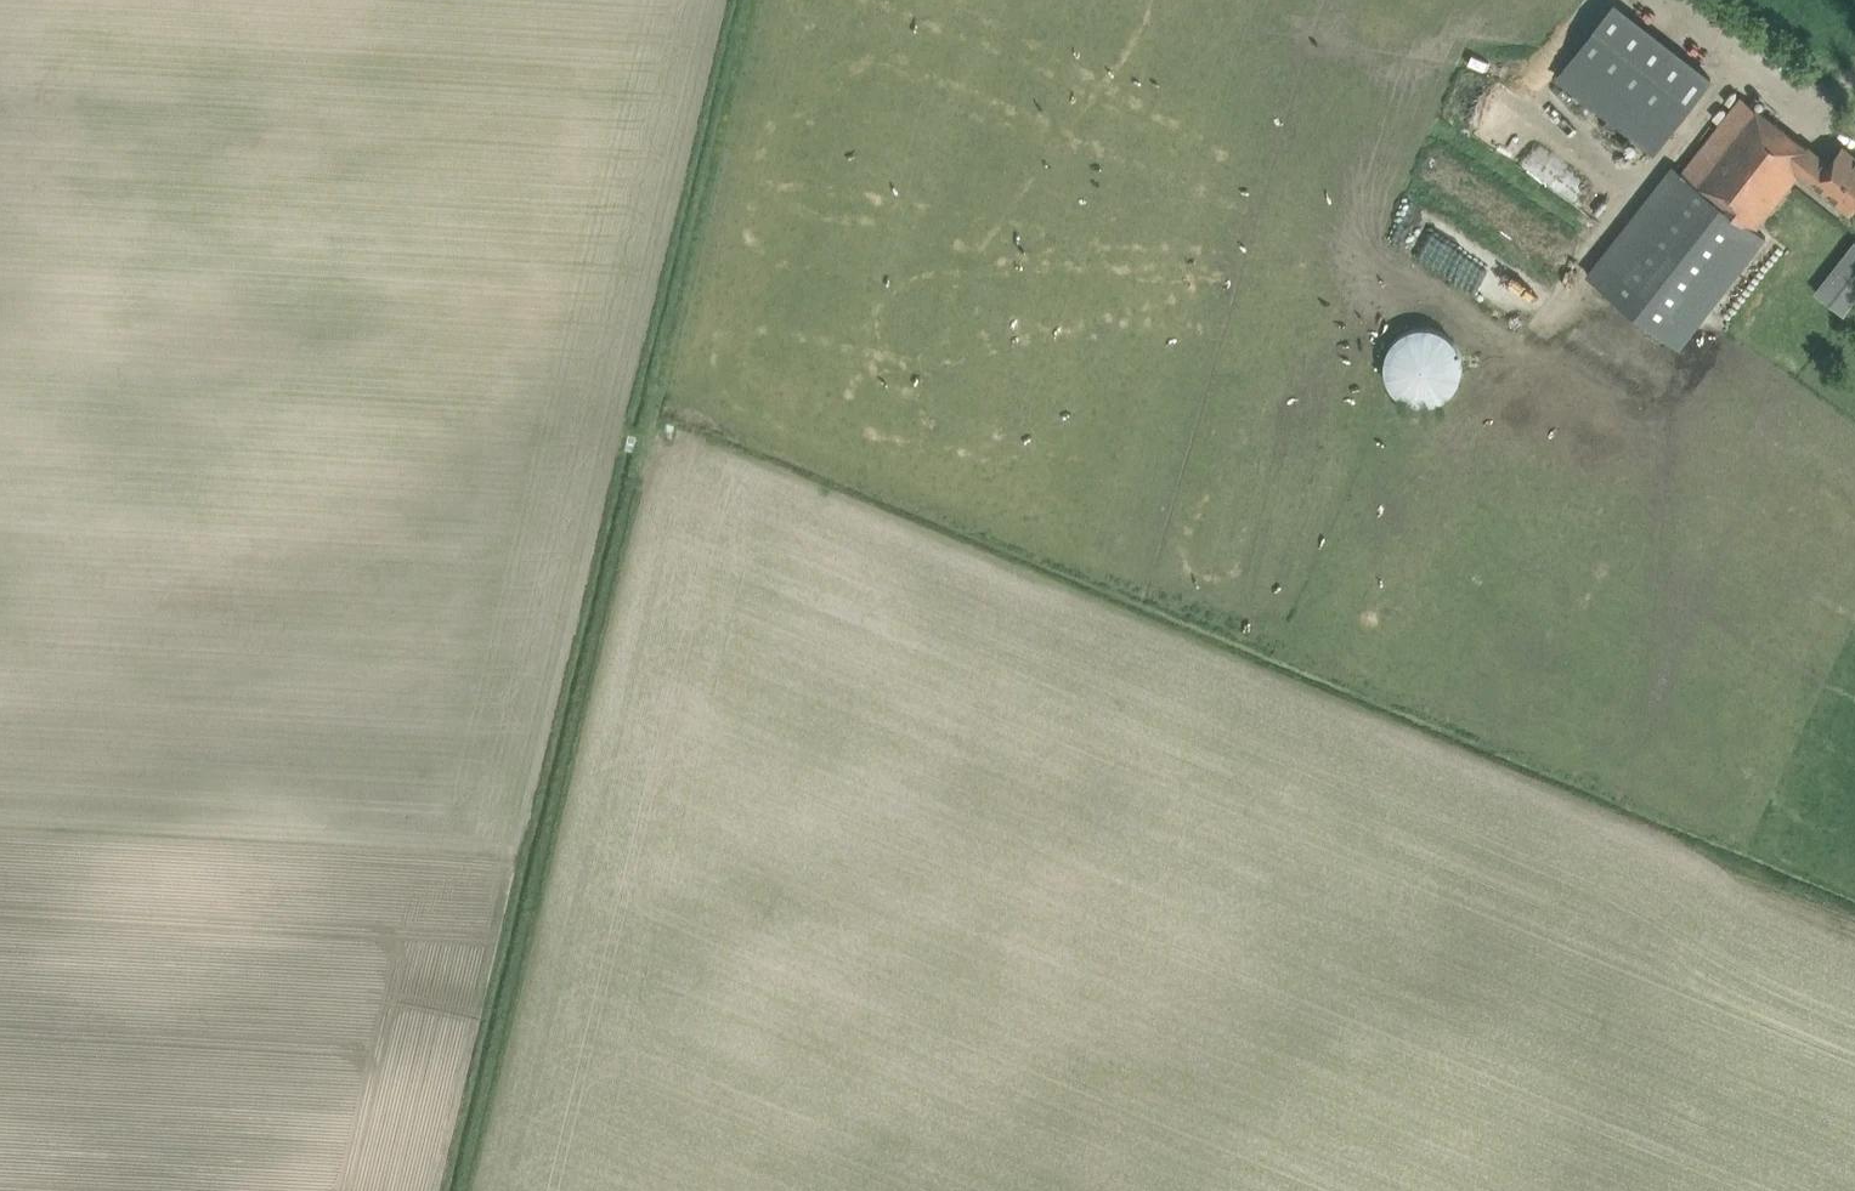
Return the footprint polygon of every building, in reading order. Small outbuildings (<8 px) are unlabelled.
[(1615,3),(1600,22),(1556,78),(1653,154),(1712,78),(1615,3)] [(1742,96),(1682,171),(1710,194),(1707,198),(1650,270),(1696,307),(1799,174),(1815,185),(1817,182),(1852,209),(1854,205),(1854,157),(1843,148),(1829,165),(1742,96)] [(1506,196),(1491,222),(1558,261),(1574,235),(1506,196)] [(1817,291),(1846,314),(1854,302),(1854,242),(1817,291)] [(1388,347),(1385,359),(1385,370),(1387,378),(1395,391),(1407,399),(1422,403),(1435,401),(1444,397),(1455,388),(1461,374),(1462,358),(1459,346),(1453,338),(1444,329),(1437,326),(1427,324),(1418,325),(1408,327),(1403,330),(1393,338),(1388,347)]
